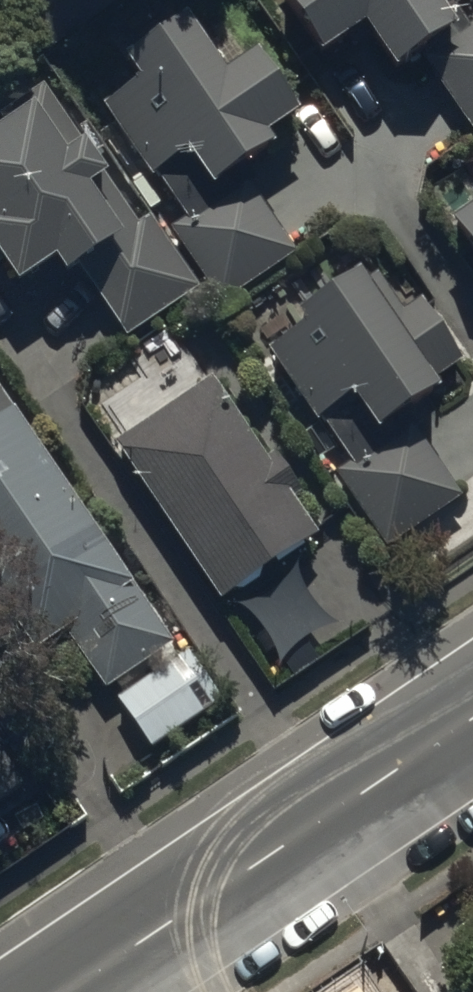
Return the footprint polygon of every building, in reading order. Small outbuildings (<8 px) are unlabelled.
[(284,10),(327,72),(371,42),(401,87),(424,71),(472,142),(472,141),(472,34),(470,36),(457,16),(472,5),(472,0),(298,0),(284,10)] [(302,133),(257,67),(229,86),(193,34),(130,76),(142,93),(111,115),(188,227),(172,238),(221,310),(295,260),(246,188),(280,165),(272,154),(302,133)] [(151,227),(139,235),(44,93),(4,120),(16,137),(0,148),(0,274),(21,304),(56,280),(68,297),(86,285),(127,346),(199,298),(151,227)] [(453,216),(472,245),(472,202),(453,216)] [(403,319),(379,284),(269,361),(317,431),(326,424),(356,468),(337,481),(388,557),(463,505),(412,430),(444,408),(432,391),(463,370),(420,308),(403,319)] [(214,388),(115,453),(221,613),(322,546),(298,509),(306,503),(278,462),(267,469),(214,388)] [(19,629),(58,687),(84,669),(105,700),(173,654),(0,397),(0,642),(19,629)] [(22,773),(0,740),(0,788),(22,773)]
